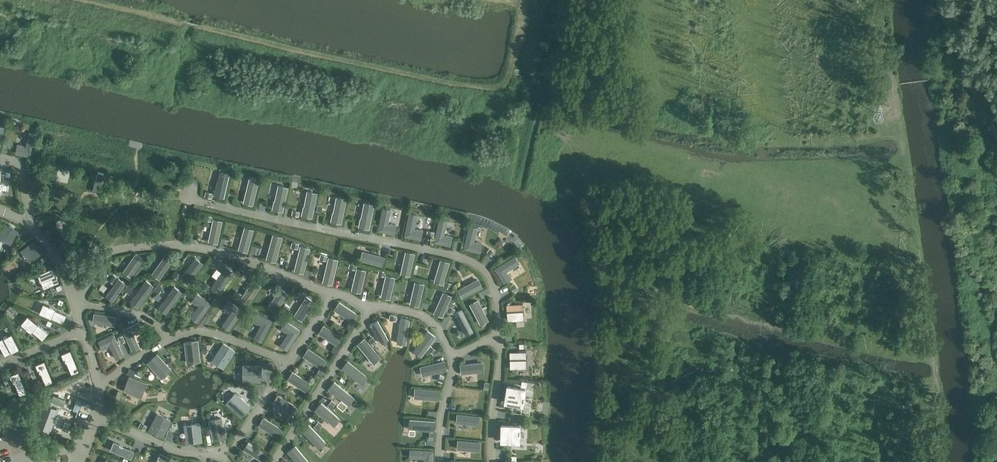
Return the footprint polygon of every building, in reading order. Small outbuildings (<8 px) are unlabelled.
[(32,157),(37,134),(29,132),(26,147),(23,147),(23,145),(17,144),(15,154),(32,157)] [(69,181),(70,170),(59,169),(58,180),(69,181)] [(215,196),(224,198),(229,174),(226,173),(225,172),(222,172),(220,173),(219,176),(220,177),(218,185),(215,196)] [(84,176),(83,184),(95,185),(95,177),(84,176)] [(251,179),(249,180),(248,183),(249,184),(247,192),(246,192),(244,203),(252,205),(258,181),(255,180),(254,179),(251,179)] [(283,186),(280,185),(278,187),(277,190),(278,191),(276,198),(277,200),(275,201),(274,201),(272,209),(282,211),(287,188),(284,187),(283,186)] [(312,192),(309,191),(307,193),(306,196),(307,197),(305,204),(306,206),(305,207),(303,207),(302,215),(311,217),(316,194),(313,193),(312,192)] [(342,199),(341,198),(338,197),(336,199),(335,202),(336,203),(335,210),(336,212),(334,213),(333,213),(331,221),(341,223),(345,199),(342,199)] [(369,203),(366,203),(364,204),(363,207),(364,208),(362,216),(363,217),(362,219),(360,218),(359,227),(368,229),(373,205),(370,204),(369,203)] [(388,209),(386,208),(385,209),(383,208),(378,231),(395,234),(397,225),(390,224),(390,225),(388,224),(391,210),(389,210),(388,209)] [(417,215),(409,214),(405,236),(421,239),(423,230),(417,229),(417,230),(414,230),(417,215)] [(222,221),(214,220),(209,240),(217,242),(222,221)] [(444,236),(447,221),(439,220),(434,242),(451,246),(453,237),(447,235),(446,237),(444,236)] [(4,222),(0,231),(0,239),(1,239),(1,240),(4,241),(5,241),(11,244),(19,230),(4,222)] [(480,253),(482,244),(476,242),(476,243),(473,243),(477,228),(475,228),(474,227),(472,227),(471,227),(469,226),(464,249),(480,253)] [(253,230),(245,228),(239,248),(247,250),(253,230)] [(281,237),(273,235),(270,245),(270,246),(268,253),(267,254),(266,257),(268,259),(271,260),(272,260),(275,260),(281,237)] [(43,252),(33,240),(20,250),(23,254),(25,257),(26,257),(30,263),(43,252)] [(309,248),(300,246),(298,257),(296,265),(295,265),(294,269),(296,271),(299,272),(300,271),(303,272),(309,248)] [(290,268),(294,269),(299,251),(294,250),(290,268)] [(363,252),(361,260),(381,265),(383,257),(363,252)] [(409,274),(414,254),(406,252),(401,273),(409,274)] [(136,253),(124,271),(131,275),(143,258),(136,253)] [(153,273),(159,278),(172,261),(165,256),(153,273)] [(506,271),(518,263),(514,256),(495,269),(504,283),(512,278),(508,273),(507,273),(506,271)] [(202,264),(199,262),(200,261),(196,257),(192,262),(193,262),(188,270),(187,270),(180,279),(187,284),(202,264)] [(337,259),(329,257),(326,268),(327,268),(325,276),(324,277),(323,280),(324,282),(327,283),(329,282),(331,283),(337,259)] [(435,280),(443,283),(449,262),(441,260),(435,280)] [(218,293),(233,272),(230,270),(230,269),(226,266),(223,270),(224,271),(218,279),(218,278),(211,288),(218,293)] [(53,267),(37,274),(39,279),(40,282),(41,282),(44,289),(59,282),(53,267)] [(365,271),(357,269),(352,289),(360,291),(365,271)] [(389,298),(394,277),(386,276),(381,296),(389,298)] [(119,279),(106,296),(113,301),(125,283),(119,279)] [(459,289),(463,297),(481,287),(478,279),(459,289)] [(135,304),(138,306),(153,286),(146,281),(139,290),(140,290),(134,298),(133,297),(130,302),(135,305),(135,304)] [(248,302),(261,285),(254,281),(242,298),(248,302)] [(423,284),(415,282),(410,303),(418,305),(423,284)] [(167,312),(181,292),(174,287),(168,296),(168,297),(163,304),(162,303),(159,308),(163,311),(164,310),(167,312)] [(275,311),(287,293),(281,289),(268,306),(275,311)] [(451,296),(443,293),(435,312),(442,315),(451,296)] [(191,317),(197,322),(211,303),(197,294),(192,301),(197,305),(197,304),(199,305),(191,317)] [(302,319),(313,302),(307,297),(295,315),(302,319)] [(470,304),(480,323),(488,319),(478,300),(470,304)] [(229,330),(242,311),(229,301),(223,309),(228,312),(229,311),(231,313),(223,325),(224,326),(225,327),(226,328),(228,329),(229,330)] [(352,321),(357,314),(339,302),(335,309),(352,321)] [(523,303),(506,304),(507,320),(524,319),(524,314),(524,310),(523,310),(523,303)] [(49,307),(44,304),(40,313),(63,323),(67,315),(55,310),(55,309),(53,308),(53,307),(50,306),(49,307)] [(473,331),(462,309),(455,313),(466,334),(473,331)] [(114,325),(115,317),(94,313),(93,321),(114,325)] [(262,341),(272,321),(257,313),(253,321),(258,324),(259,323),(261,324),(254,338),(256,338),(257,340),(258,340),(260,341),(262,341)] [(47,333),(27,318),(22,323),(42,340),(47,333)] [(406,343),(409,320),(401,318),(398,337),(397,338),(397,341),(398,343),(402,344),(403,343),(406,343)] [(381,343),(388,339),(378,320),(371,324),(381,343)] [(286,321),(281,329),(286,332),(287,331),(289,333),(281,345),(287,349),(300,331),(286,321)] [(142,331),(138,323),(123,330),(132,351),(140,347),(134,334),(136,333),(136,334),(142,331)] [(319,333),(337,344),(341,337),(323,326),(319,333)] [(421,356),(435,336),(427,331),(422,337),(423,338),(424,340),(422,340),(417,346),(416,347),(414,350),(414,352),(418,354),(419,354),(421,356)] [(19,348),(12,333),(7,336),(7,335),(3,337),(4,337),(0,339),(0,346),(5,356),(19,348)] [(122,355),(123,355),(114,334),(98,341),(102,349),(108,347),(107,345),(110,344),(116,358),(117,357),(119,357),(121,356),(122,355)] [(380,357),(364,339),(358,344),(365,353),(365,352),(370,358),(370,360),(372,362),(375,362),(377,360),(377,359),(380,357)] [(197,341),(185,342),(187,362),(200,361),(197,341)] [(223,367),(234,351),(224,344),(212,360),(223,367)] [(304,356),(321,367),(326,361),(308,349),(304,356)] [(79,371),(71,350),(62,354),(66,363),(67,363),(71,374),(79,371)] [(526,351),(509,351),(510,368),(526,367),(526,362),(527,362),(527,358),(526,358),(526,351)] [(171,369),(157,354),(148,363),(161,378),(171,369)] [(41,373),(45,385),(53,382),(45,361),(36,364),(40,373),(41,373)] [(366,379),(367,377),(348,361),(342,368),(351,375),(351,374),(358,380),(358,381),(361,383),(363,383),(366,380),(366,379)] [(446,370),(444,361),(421,367),(421,370),(421,371),(422,374),(424,375),(427,375),(428,374),(435,372),(446,370)] [(483,371),(482,363),(461,365),(462,373),(483,371)] [(243,381),(261,381),(261,366),(243,366),(243,381)] [(15,384),(20,395),(27,392),(24,384),(19,372),(10,375),(14,384),(15,384)] [(306,391),(310,384),(292,372),(288,379),(306,391)] [(146,383),(130,377),(124,390),(140,397),(146,383)] [(352,400),(354,398),(334,382),(328,389),(335,395),(336,394),(338,394),(338,396),(344,401),(344,402),(348,404),(350,404),(352,401),(352,400)] [(525,389),(507,386),(505,402),(522,405),(523,401),(524,401),(525,397),(524,397),(525,389)] [(524,405),(532,406),(535,389),(527,388),(524,405)] [(439,400),(440,391),(416,389),(415,392),(414,393),(414,396),(416,398),(419,398),(420,397),(428,398),(428,399),(439,400)] [(477,399),(478,391),(457,389),(456,397),(477,399)] [(226,403),(241,416),(250,407),(235,393),(226,403)] [(292,414),(296,407),(278,396),(274,403),(292,414)] [(337,421),(340,418),(321,403),(315,410),(321,416),(322,415),(324,415),(324,417),(330,421),(330,422),(333,425),(335,425),(337,422),(337,421)] [(56,410),(44,407),(39,426),(50,429),(56,410)] [(162,437),(170,421),(157,414),(149,430),(162,437)] [(478,425),(479,417),(458,414),(457,422),(478,425)] [(226,438),(222,418),(209,421),(214,440),(226,438)] [(277,437),(282,430),(264,418),(259,425),(277,437)] [(423,430),(434,431),(435,421),(410,419),(410,422),(409,423),(409,427),(410,429),(414,429),(415,428),(423,429),(423,430)] [(68,431),(71,423),(64,420),(61,428),(68,431)] [(187,443),(201,441),(199,423),(185,425),(187,443)] [(323,444),(325,442),(309,424),(302,430),(315,444),(315,445),(318,448),(320,448),(323,445),(323,444)] [(520,434),(520,429),(519,429),(519,425),(502,425),(501,441),(519,441),(519,433),(520,434)] [(479,451),(479,442),(458,440),(458,448),(479,451)] [(111,449),(131,456),(133,450),(114,441),(111,449)] [(248,443),(244,449),(262,461),(266,454),(248,443)] [(295,445),(288,452),(293,458),(294,458),(296,458),(296,460),(298,461),(309,461),(295,445)] [(433,450),(410,449),(410,451),(409,452),(409,454),(410,455),(410,457),(425,458),(425,461),(423,461),(433,461),(433,450)] [(160,452),(157,461),(165,461),(168,455),(160,452)]
